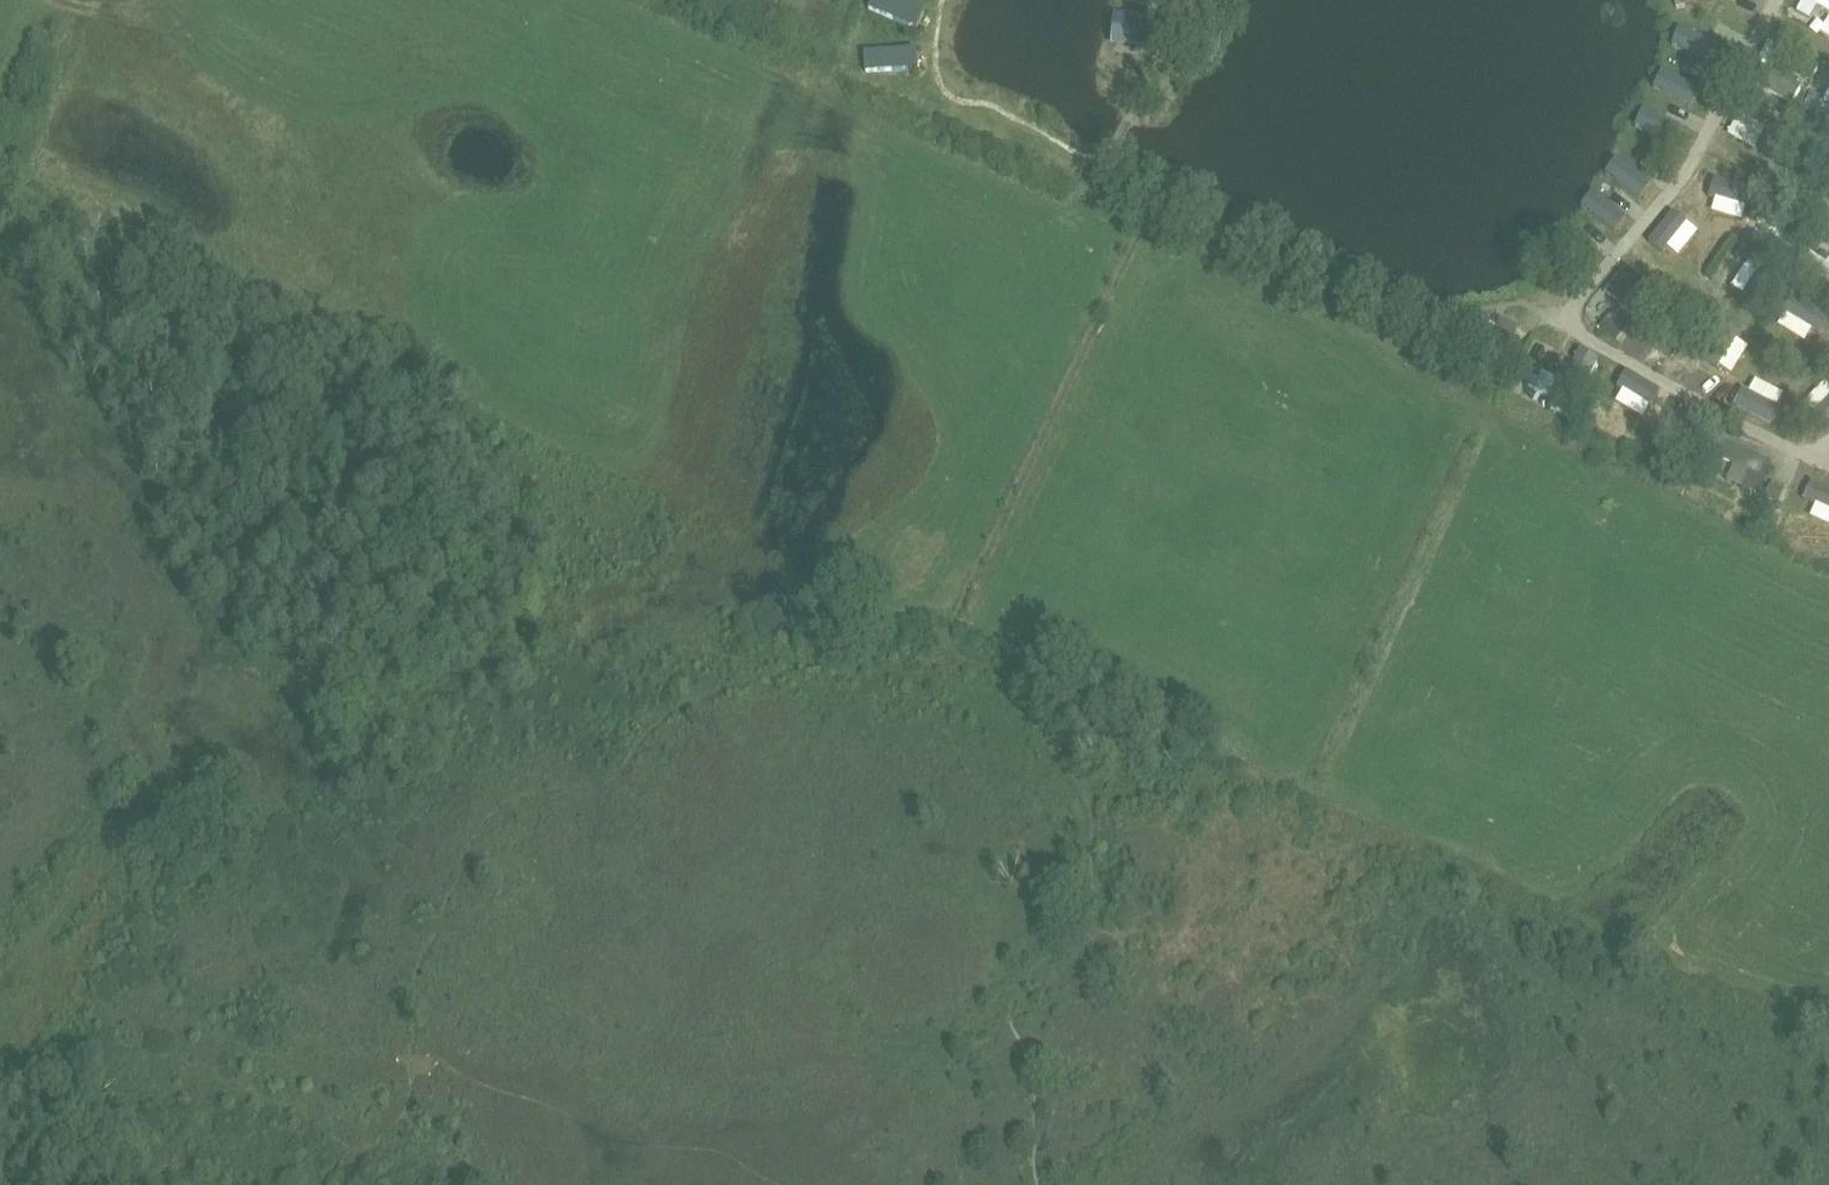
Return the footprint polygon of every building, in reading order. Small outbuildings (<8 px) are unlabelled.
[(896,0),(872,0),(869,8),(918,29),(925,13),(896,0)] [(1826,0),(1809,0),(1803,11),(1816,18),(1826,0)] [(1828,30),(1828,0),(1826,0),(1816,25),(1828,30)] [(1153,17),(1114,13),(1111,45),(1150,49),(1153,17)] [(1718,44),(1678,29),(1671,46),(1711,61),(1718,44)] [(1775,42),(1767,62),(1782,68),(1790,48),(1775,42)] [(917,68),(916,49),(865,52),(866,71),(917,68)] [(1700,91),(1662,72),(1653,88),(1691,108),(1700,91)] [(1810,108),(1828,119),(1828,84),(1825,82),(1810,108)] [(1682,127),(1643,110),(1636,128),(1674,145),(1682,127)] [(1816,139),(1808,155),(1828,166),(1828,146),(1816,139)] [(1651,184),(1617,159),(1605,174),(1640,199),(1651,184)] [(1747,208),(1752,190),(1713,179),(1708,197),(1747,208)] [(1626,218),(1592,193),(1581,207),(1615,233),(1626,218)] [(1695,193),(1678,213),(1706,236),(1723,217),(1695,193)] [(1687,224),(1673,212),(1648,243),(1662,254),(1687,224)] [(1597,256),(1565,228),(1552,242),(1585,270),(1597,256)] [(1815,262),(1828,276),(1828,248),(1815,262)] [(1776,279),(1759,268),(1738,300),(1754,311),(1776,279)] [(1651,297),(1641,278),(1605,297),(1615,316),(1651,297)] [(1794,293),(1784,310),(1819,331),(1828,315),(1794,293)] [(1741,332),(1723,321),(1701,355),(1719,367),(1741,332)] [(1589,349),(1575,379),(1593,388),(1608,357),(1589,349)] [(1660,394),(1626,373),(1617,388),(1650,409),(1660,394)] [(1781,407),(1743,386),(1733,404),(1771,424),(1781,407)] [(1809,417),(1824,432),(1828,426),(1828,397),(1809,417)] [(1764,479),(1771,462),(1715,438),(1708,454),(1764,479)] [(1811,482),(1803,501),(1828,512),(1828,490),(1811,482)]
